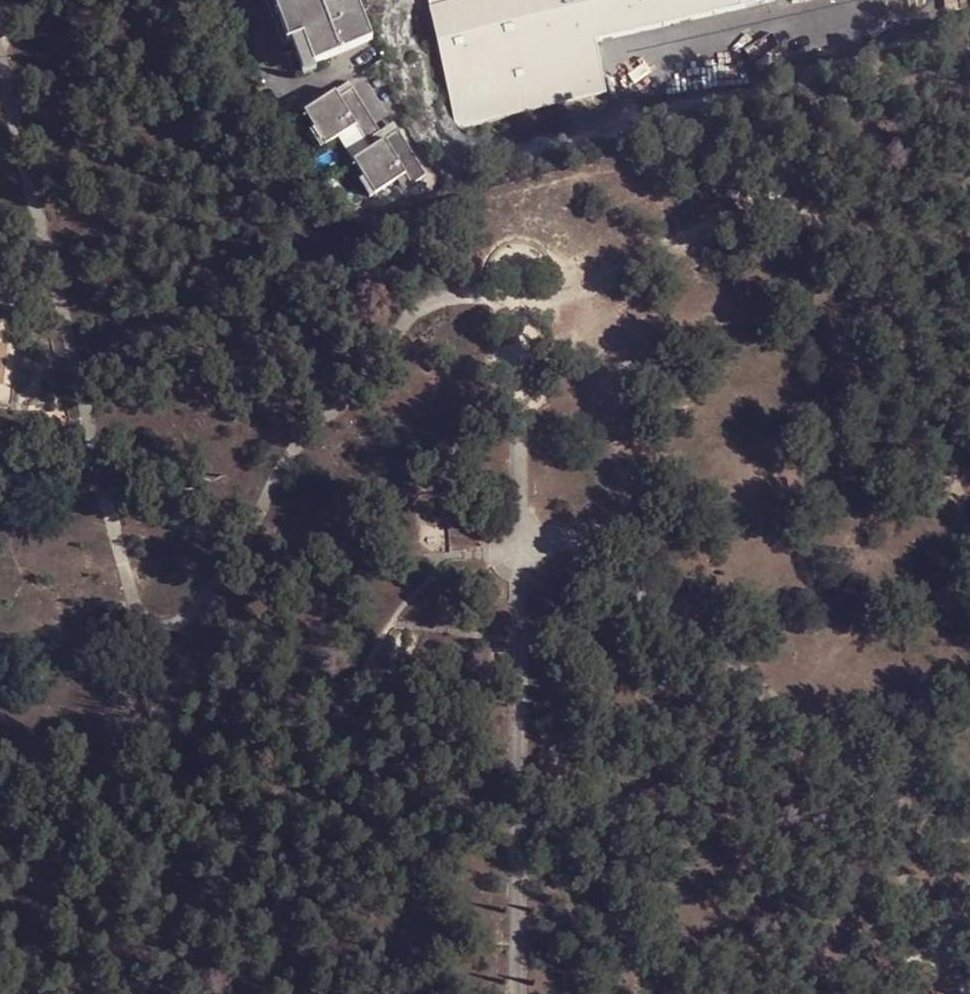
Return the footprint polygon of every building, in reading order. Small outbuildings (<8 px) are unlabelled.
[(289,42),(303,36),(314,64),(370,41),(355,0),(273,0),(289,42)] [(451,76),(599,41),(744,8),(742,0),(435,0),(436,7),(451,76)] [(607,81),(599,41),(451,76),(463,129),(610,95),(607,81)] [(336,91),(306,111),(326,143),(355,124),(336,91)] [(382,139),(354,159),(375,192),(403,173),(382,139)]
